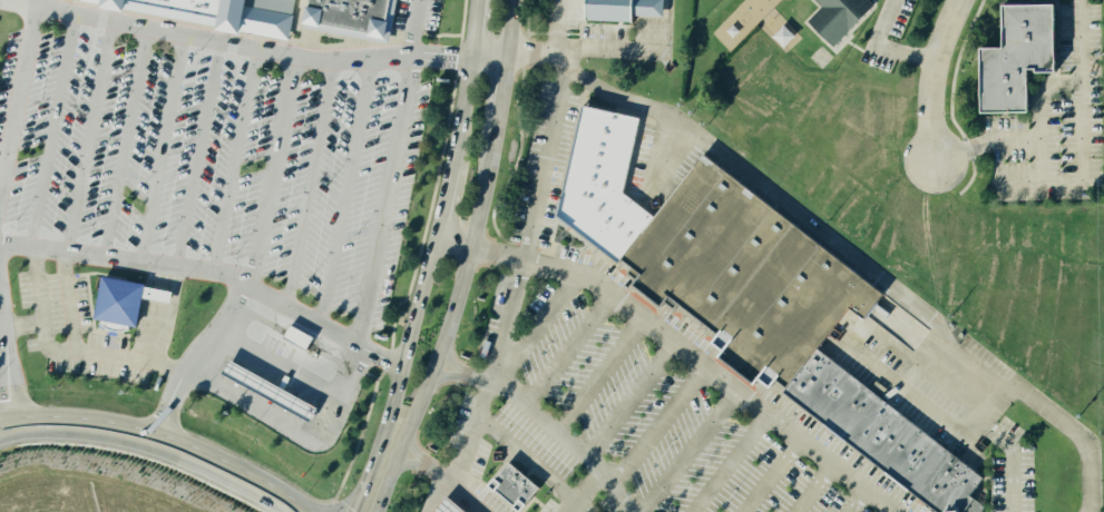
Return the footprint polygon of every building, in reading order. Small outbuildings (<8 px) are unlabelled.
[(76,1),(76,0),(292,0),(285,41),(76,1)] [(301,29),(306,0),(393,0),(384,46),(301,29)] [(586,22),(587,0),(634,0),(633,23),(586,22)] [(829,38),(837,51),(848,35),(865,25),(876,9),(870,0),(813,0),(822,7),(810,24),(829,38)] [(979,111),(979,47),(1003,47),(1002,4),(1054,3),(1054,70),(1034,71),(1034,67),(1026,67),(1026,111),(979,111)] [(619,263),(637,277),(628,288),(651,306),(663,291),(716,334),(706,347),(714,354),(710,360),(749,391),(755,383),(763,388),(772,377),(781,385),(848,303),(863,316),(878,298),(705,158),(619,263)] [(89,321),(98,278),(141,286),(140,288),(138,299),(133,328),(89,321)] [(138,299),(140,288),(169,294),(167,305),(138,299)] [(283,324),(275,337),(305,355),(313,341),(283,324)] [(978,480),(952,511),(931,511),(780,394),(813,351),(978,480)] [(226,361),(313,410),(305,425),(216,375),(226,361)] [(505,464),(535,490),(516,511),(486,485),(505,464)] [(443,499),(459,511),(432,511),(443,499)]
